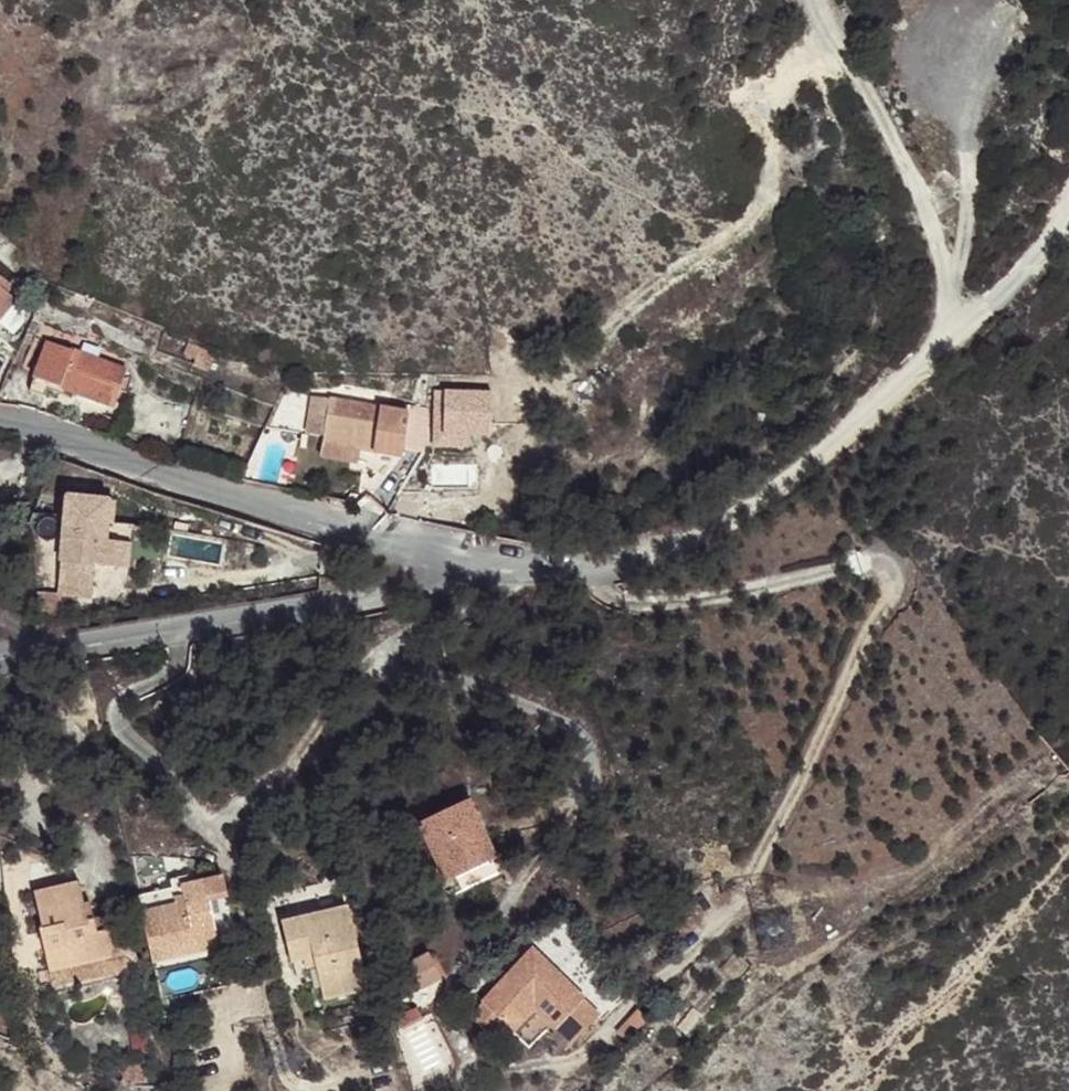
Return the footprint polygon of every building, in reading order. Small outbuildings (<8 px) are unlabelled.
[(37,348),(19,396),(35,401),(37,394),(55,400),(57,395),(103,411),(116,376),(37,348)] [(177,349),(173,359),(186,363),(183,370),(198,375),(204,358),(177,349)] [(425,395),(424,406),(458,406),(458,396),(425,395)] [(458,406),(466,406),(472,407),(472,396),(458,396),(458,406)] [(389,416),(366,412),(319,405),(311,463),(352,470),(354,456),(391,463),(392,454),(414,458),(416,440),(386,437),(389,416)] [(368,405),(366,412),(389,416),(390,409),(368,405)] [(423,406),(423,441),(436,442),(466,442),(466,406),(458,406),(424,406),(423,406)] [(396,417),(389,416),(386,437),(416,440),(419,425),(413,425),(415,412),(397,410),(396,417)] [(105,528),(108,506),(61,501),(52,588),(86,591),(88,570),(110,572),(113,546),(99,545),(101,528),(105,528)] [(124,547),(113,546),(110,572),(121,573),(124,547)] [(86,591),(52,588),(51,598),(85,602),(86,591)] [(312,658),(302,661),(304,670),(314,668),(312,658)] [(457,805),(416,825),(444,882),(446,881),(481,865),(485,863),(457,805)] [(596,815),(599,822),(608,818),(606,812),(596,815)] [(444,882),(416,825),(409,829),(436,886),(444,882)] [(481,865),(446,881),(451,890),(486,875),(481,865)] [(195,886),(209,952),(228,947),(214,881),(195,886)] [(195,886),(128,901),(143,968),(209,952),(195,886)] [(31,934),(37,959),(61,953),(65,970),(116,959),(111,933),(89,937),(82,909),(76,911),(70,888),(26,898),(34,934),(31,934)] [(339,911),(274,926),(284,966),(306,961),(316,1003),(358,994),(339,911)] [(522,952),(516,958),(530,972),(526,977),(532,982),(542,971),(522,952)] [(61,953),(37,959),(41,976),(65,970),(61,953)] [(480,1040),(493,1027),(514,1006),(526,1017),(544,1035),(545,1033),(562,1049),(590,1019),(574,1003),(575,1001),(542,971),(532,982),(526,977),(530,972),(516,958),(471,1006),(471,1008),(459,1021),(480,1040)] [(514,1006),(493,1027),(506,1039),(526,1017),(514,1006)] [(408,1013),(388,1023),(389,1027),(393,1034),(413,1024),(408,1013)] [(629,1017),(607,1038),(615,1046),(636,1024),(629,1017)] [(589,1059),(581,1066),(588,1073),(596,1067),(589,1059)]
